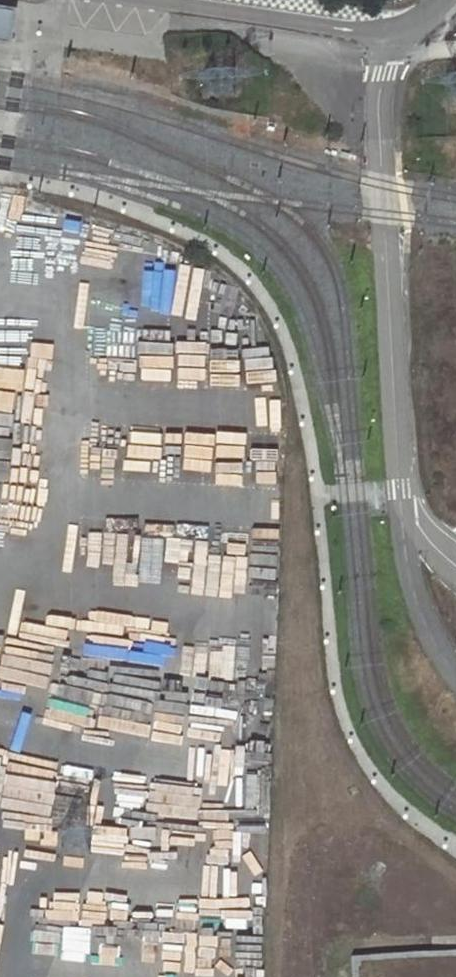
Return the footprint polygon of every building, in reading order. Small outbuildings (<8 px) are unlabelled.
[(99,6),(68,2),(65,24),(96,29),(99,6)] [(92,339),(113,340),(115,311),(94,309),(92,339)] [(14,714),(0,710),(0,731),(8,734),(14,714)] [(45,785),(0,781),(0,824),(42,828),(45,785)] [(51,793),(51,857),(108,857),(108,839),(87,839),(87,830),(137,830),(137,793),(51,793)]
